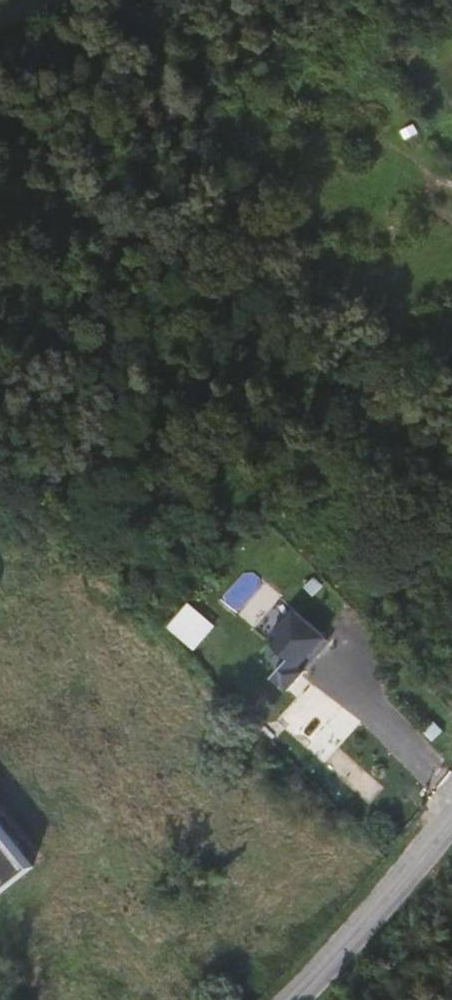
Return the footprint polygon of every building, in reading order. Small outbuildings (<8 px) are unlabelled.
[(296,651),(327,678),(350,650),(319,624),(296,651)] [(46,896),(0,839),(0,930),(46,896)]
